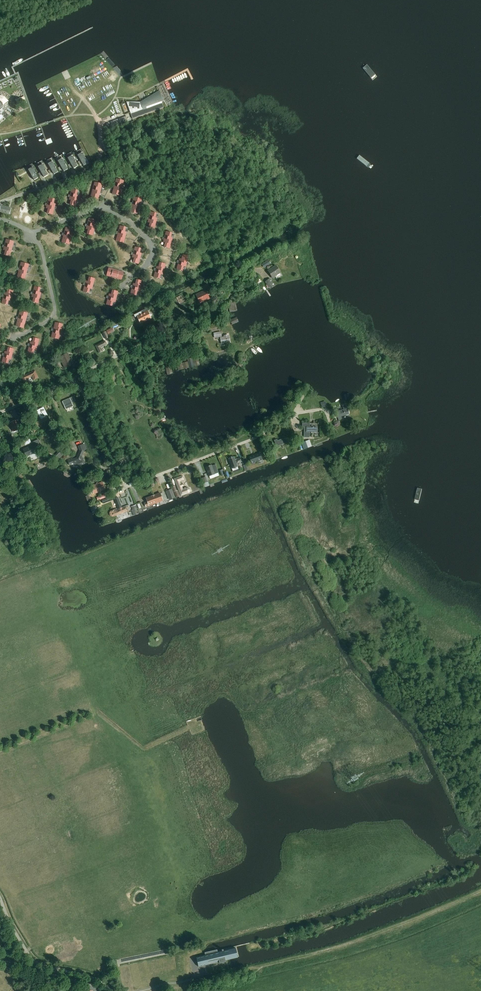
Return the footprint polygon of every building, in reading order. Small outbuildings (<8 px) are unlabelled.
[(162,102),(164,101),(160,91),(141,102),(127,102),(133,119),(164,108),(162,102)] [(7,110),(8,107),(9,104),(8,102),(7,99),(5,97),(2,96),(0,96),(0,115),(7,110)] [(119,120),(121,126),(127,124),(125,118),(119,120)] [(84,166),(88,163),(85,159),(86,158),(82,152),(80,154),(78,155),(81,160),(81,161),(84,166)] [(74,169),(78,166),(75,162),(76,161),(72,155),(70,157),(68,158),(71,163),(71,164),(74,169)] [(64,171),(68,169),(65,165),(66,164),(62,158),(60,160),(58,161),(61,166),(64,171)] [(54,174),(58,172),(55,168),(56,167),(53,161),(50,162),(50,163),(48,164),(52,169),(51,169),(54,174)] [(44,177),(48,175),(45,170),(46,170),(43,164),(40,165),(40,166),(38,167),(42,172),(41,172),(44,177)] [(34,180),(38,178),(36,173),(33,167),(30,168),(30,169),(29,170),(32,175),(31,175),(34,180)] [(121,185),(122,180),(116,178),(114,186),(122,188),(122,185),(121,185)] [(99,188),(101,183),(95,182),(93,189),(100,191),(101,189),(99,188)] [(116,189),(114,194),(120,196),(122,188),(114,186),(113,188),(116,189)] [(77,195),(78,190),(72,188),(70,196),(78,198),(78,195),(77,195)] [(94,192),(93,197),(98,199),(100,191),(93,189),(92,192),(94,192)] [(72,199),(70,204),(76,206),(78,198),(70,196),(69,198),(72,199)] [(54,204),(55,199),(49,197),(47,205),(55,207),(55,204),(54,204)] [(139,203),(140,199),(134,197),(132,204),(140,206),(140,204),(139,203)] [(133,207),(132,212),(138,214),(140,206),(132,204),(131,207),(133,207)] [(1,205),(0,209),(0,211),(10,214),(11,208),(1,205)] [(49,208),(47,213),(53,214),(55,207),(47,205),(46,207),(49,208)] [(155,218),(157,213),(151,211),(149,219),(156,221),(157,218),(155,218)] [(93,225),(95,219),(89,218),(87,225),(95,228),(95,225),(93,225)] [(150,222),(149,227),(154,228),(156,221),(149,219),(148,221),(150,222)] [(88,229),(87,233),(93,235),(95,228),(87,225),(86,228),(88,229)] [(125,232),(126,227),(120,225),(118,233),(126,235),(126,232),(125,232)] [(70,234),(71,228),(66,227),(64,234),(71,236),(72,234),(70,234)] [(171,238),(172,233),(166,231),(164,239),(172,241),(172,238),(171,238)] [(126,235),(118,233),(116,240),(124,242),(126,235)] [(65,238),(64,242),(69,244),(71,236),(64,234),(63,237),(65,238)] [(11,246),(12,240),(6,239),(4,246),(12,248),(12,246),(11,246)] [(166,242),(164,247),(169,248),(172,241),(164,239),(163,241),(166,242)] [(6,250),(4,254),(10,256),(12,248),(4,246),(3,249),(6,250)] [(139,253),(141,248),(135,246),(133,254),(141,256),(141,254),(139,253)] [(134,257),(133,262),(139,263),(141,256),(133,254),(132,257),(134,257)] [(182,260),(179,259),(179,261),(186,263),(188,256),(183,254),(182,260)] [(264,268),(271,264),(268,259),(261,264),(264,268)] [(184,265),(186,266),(186,263),(179,261),(177,269),(182,270),(184,265)] [(26,269),(27,264),(21,262),(19,269),(27,271),(27,269),(26,269)] [(159,267),(156,267),(156,269),(163,271),(165,264),(160,262),(159,267)] [(268,270),(272,276),(274,278),(276,277),(276,276),(281,272),(276,265),(268,270)] [(108,268),(108,270),(106,275),(114,277),(116,270),(114,269),(108,268)] [(20,272),(19,277),(24,279),(27,271),(19,269),(18,272),(20,272)] [(161,273),(163,274),(163,271),(156,269),(154,277),(160,279),(161,273)] [(122,279),(122,278),(124,272),(116,270),(114,277),(117,278),(122,279)] [(88,282),(86,281),(85,284),(93,286),(95,278),(89,277),(88,282)] [(275,286),(270,278),(265,282),(270,289),(275,286)] [(135,284),(133,284),(132,286),(140,288),(142,281),(137,279),(135,284)] [(196,295),(200,304),(210,299),(206,290),(210,288),(208,283),(203,286),(205,290),(196,295)] [(90,288),(92,288),(93,286),(85,284),(83,291),(89,293),(90,288)] [(39,293),(41,287),(35,286),(32,293),(40,295),(41,293),(39,293)] [(138,290),(139,291),(140,288),(132,286),(130,293),(136,295),(138,290)] [(6,294),(4,293),(4,295),(11,298),(13,290),(8,288),(6,294)] [(111,295),(109,294),(108,297),(116,299),(118,291),(113,290),(111,295)] [(34,297),(32,302),(38,303),(40,295),(32,293),(32,296),(34,297)] [(9,299),(11,300),(11,298),(4,295),(2,303),(7,305),(9,299)] [(187,300),(188,299),(186,295),(181,298),(180,295),(176,297),(180,304),(187,300)] [(113,301),(115,301),(116,299),(108,297),(106,304),(112,306),(113,301)] [(236,302),(228,303),(230,312),(238,311),(236,302)] [(141,311),(146,320),(151,317),(147,308),(141,311)] [(24,317),(25,312),(20,311),(18,318),(26,320),(26,318),(24,317)] [(140,323),(146,320),(141,311),(134,314),(135,317),(137,316),(140,323)] [(19,321),(18,326),(24,328),(26,320),(18,318),(17,321),(19,321)] [(56,328),(54,327),(53,329),(61,331),(63,324),(57,322),(56,328)] [(59,333),(60,334),(61,331),(53,329),(51,337),(57,338),(59,333)] [(221,343),(230,341),(229,336),(228,336),(228,334),(224,335),(224,337),(222,337),(221,331),(213,333),(214,337),(220,336),(221,337),(220,337),(221,343)] [(32,343),(30,342),(30,344),(37,347),(39,339),(34,337),(32,343)] [(101,347),(107,344),(105,340),(96,345),(99,353),(103,351),(101,347)] [(34,348),(37,349),(37,347),(30,344),(27,352),(33,354),(34,348)] [(7,352),(4,352),(4,354),(12,356),(14,349),(8,347),(7,352)] [(65,368),(73,364),(67,353),(59,357),(65,368)] [(9,358),(11,359),(12,356),(4,354),(2,362),(8,363),(9,358)] [(177,364),(179,370),(200,365),(199,358),(177,364)] [(34,379),(38,377),(35,370),(22,376),(25,384),(29,382),(27,378),(32,376),(34,379)] [(75,401),(73,396),(70,398),(62,401),(63,401),(62,402),(63,405),(64,405),(66,409),(73,406),(71,402),(75,401)] [(341,416),(349,413),(346,404),(342,405),(344,409),(339,410),(338,408),(336,409),(339,420),(342,419),(341,416)] [(41,418),(47,415),(44,407),(37,410),(41,418)] [(13,430),(20,427),(16,419),(9,423),(13,430)] [(310,432),(311,432),(317,432),(317,427),(310,427),(310,423),(302,423),(302,427),(305,427),(305,437),(310,437),(310,432)] [(277,446),(288,442),(286,437),(277,440),(277,439),(274,440),(277,446)] [(32,442),(34,445),(23,449),(27,456),(31,454),(31,456),(32,456),(33,456),(34,456),(35,456),(35,455),(36,455),(36,454),(36,453),(36,452),(37,452),(35,447),(41,445),(39,439),(32,442)] [(301,443),(304,450),(312,446),(310,440),(301,443)] [(85,443),(82,445),(79,446),(80,451),(77,458),(73,459),(73,458),(68,460),(70,464),(73,463),(79,466),(85,464),(82,456),(85,451),(85,450),(88,449),(85,443)] [(278,458),(275,449),(269,452),(273,460),(278,458)] [(59,451),(54,457),(58,461),(64,455),(59,451)] [(259,452),(249,456),(251,464),(262,460),(259,452)] [(234,457),(229,459),(234,471),(239,469),(237,464),(242,462),(241,459),(241,458),(235,460),(234,457)] [(211,465),(206,467),(209,476),(215,474),(215,473),(218,472),(215,464),(212,465),(211,465)] [(175,478),(179,490),(181,496),(189,493),(190,492),(191,491),(191,490),(190,489),(190,488),(189,488),(189,487),(187,487),(183,489),(182,487),(184,486),(182,483),(181,483),(180,481),(184,479),(183,475),(175,478)] [(206,477),(200,479),(203,487),(209,484),(208,481),(207,481),(206,477)] [(103,482),(95,485),(92,487),(93,491),(94,493),(105,489),(103,482)] [(175,486),(172,487),(176,498),(180,496),(178,490),(177,490),(175,486)] [(172,489),(166,491),(170,500),(175,498),(172,489)] [(153,495),(156,503),(163,500),(160,493),(153,495)] [(149,506),(156,503),(153,495),(146,498),(149,506)] [(118,509),(115,510),(114,509),(111,511),(110,511),(110,512),(110,513),(109,513),(110,514),(110,515),(111,516),(112,516),(113,516),(116,515),(128,511),(126,507),(122,508),(122,507),(118,509)] [(206,956),(197,958),(200,969),(210,966),(209,963),(213,962),(214,965),(239,959),(237,949),(219,953),(218,951),(205,954),(206,956)]
